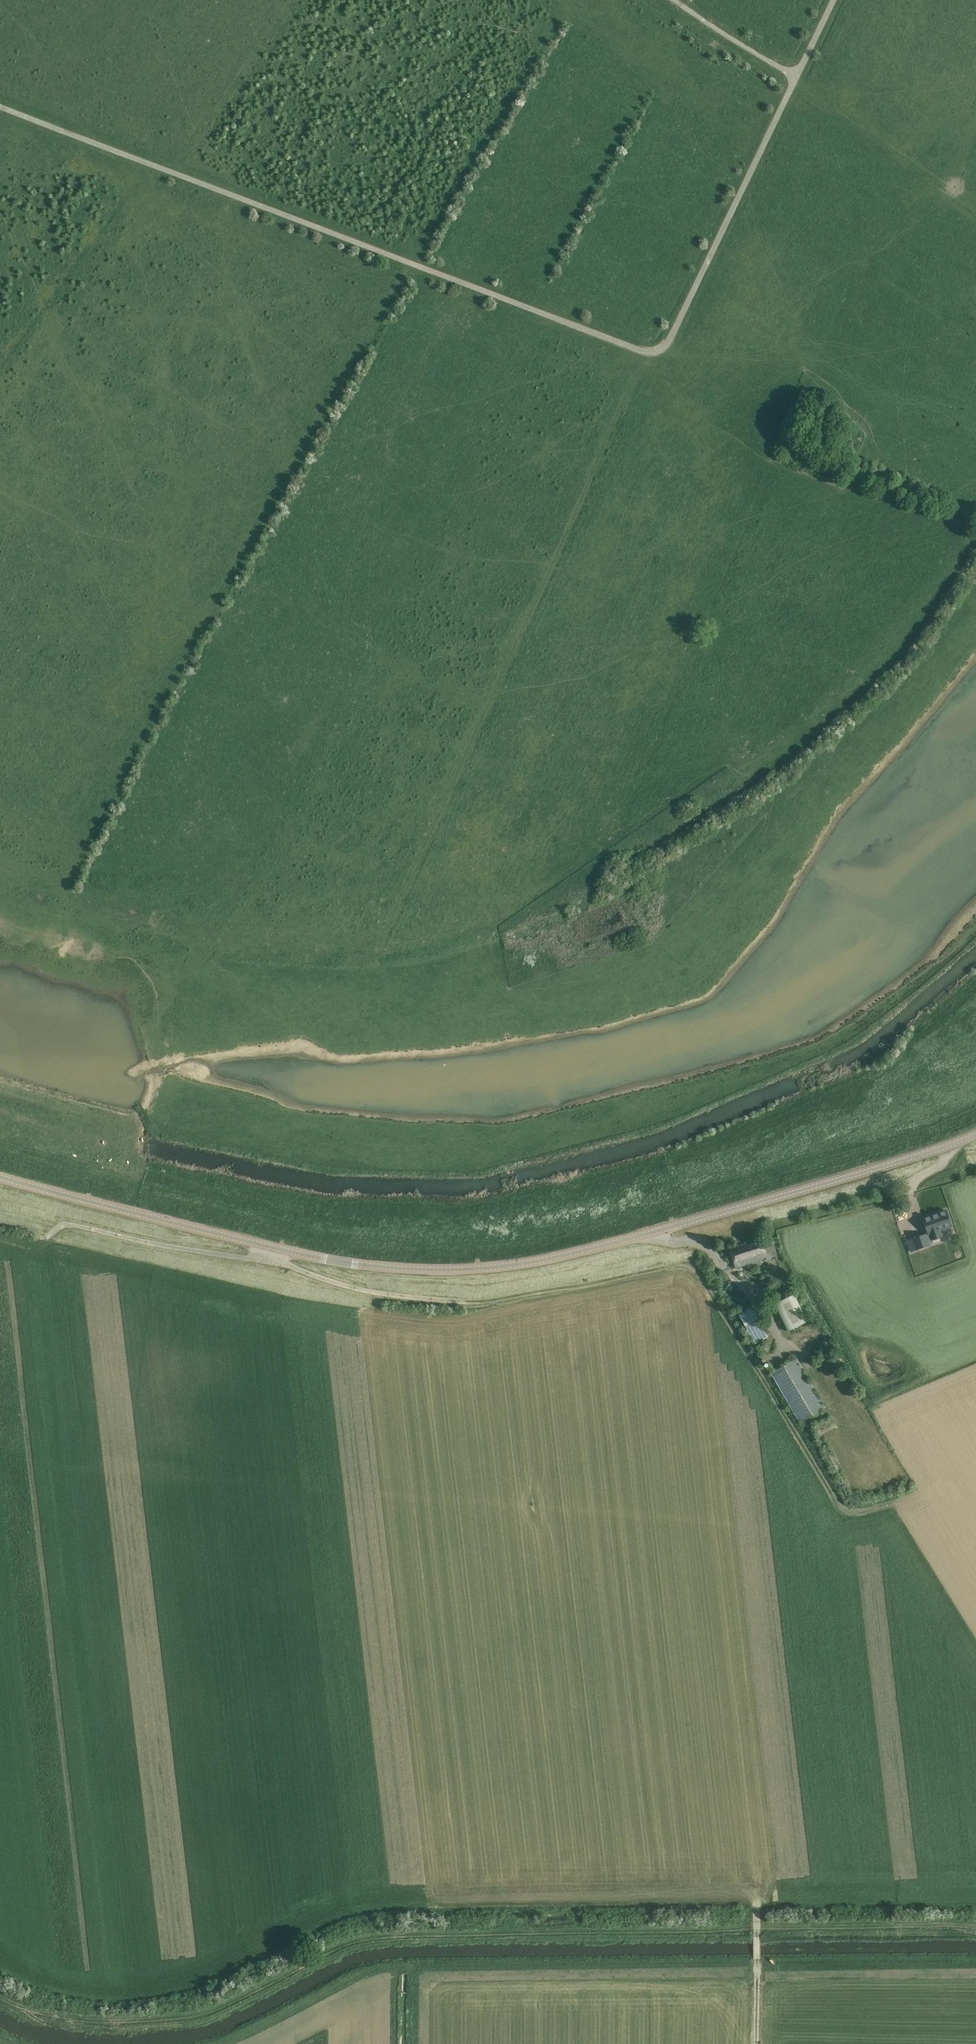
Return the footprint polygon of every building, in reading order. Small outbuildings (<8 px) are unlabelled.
[(952,1226),(946,1210),(923,1219),(928,1234),(912,1239),(916,1249),(919,1248),(922,1258),(935,1253),(932,1244),(934,1243),(933,1240),(941,1236),(939,1230),(952,1226)] [(889,1215),(878,1219),(881,1231),(893,1227),(889,1215)] [(777,1256),(771,1236),(730,1249),(736,1268),(777,1256)] [(795,1294),(774,1303),(788,1330),(808,1321),(795,1294)] [(752,1307),(737,1316),(755,1347),(770,1339),(752,1307)] [(800,1422),(825,1407),(797,1358),(771,1373),(800,1422)]
